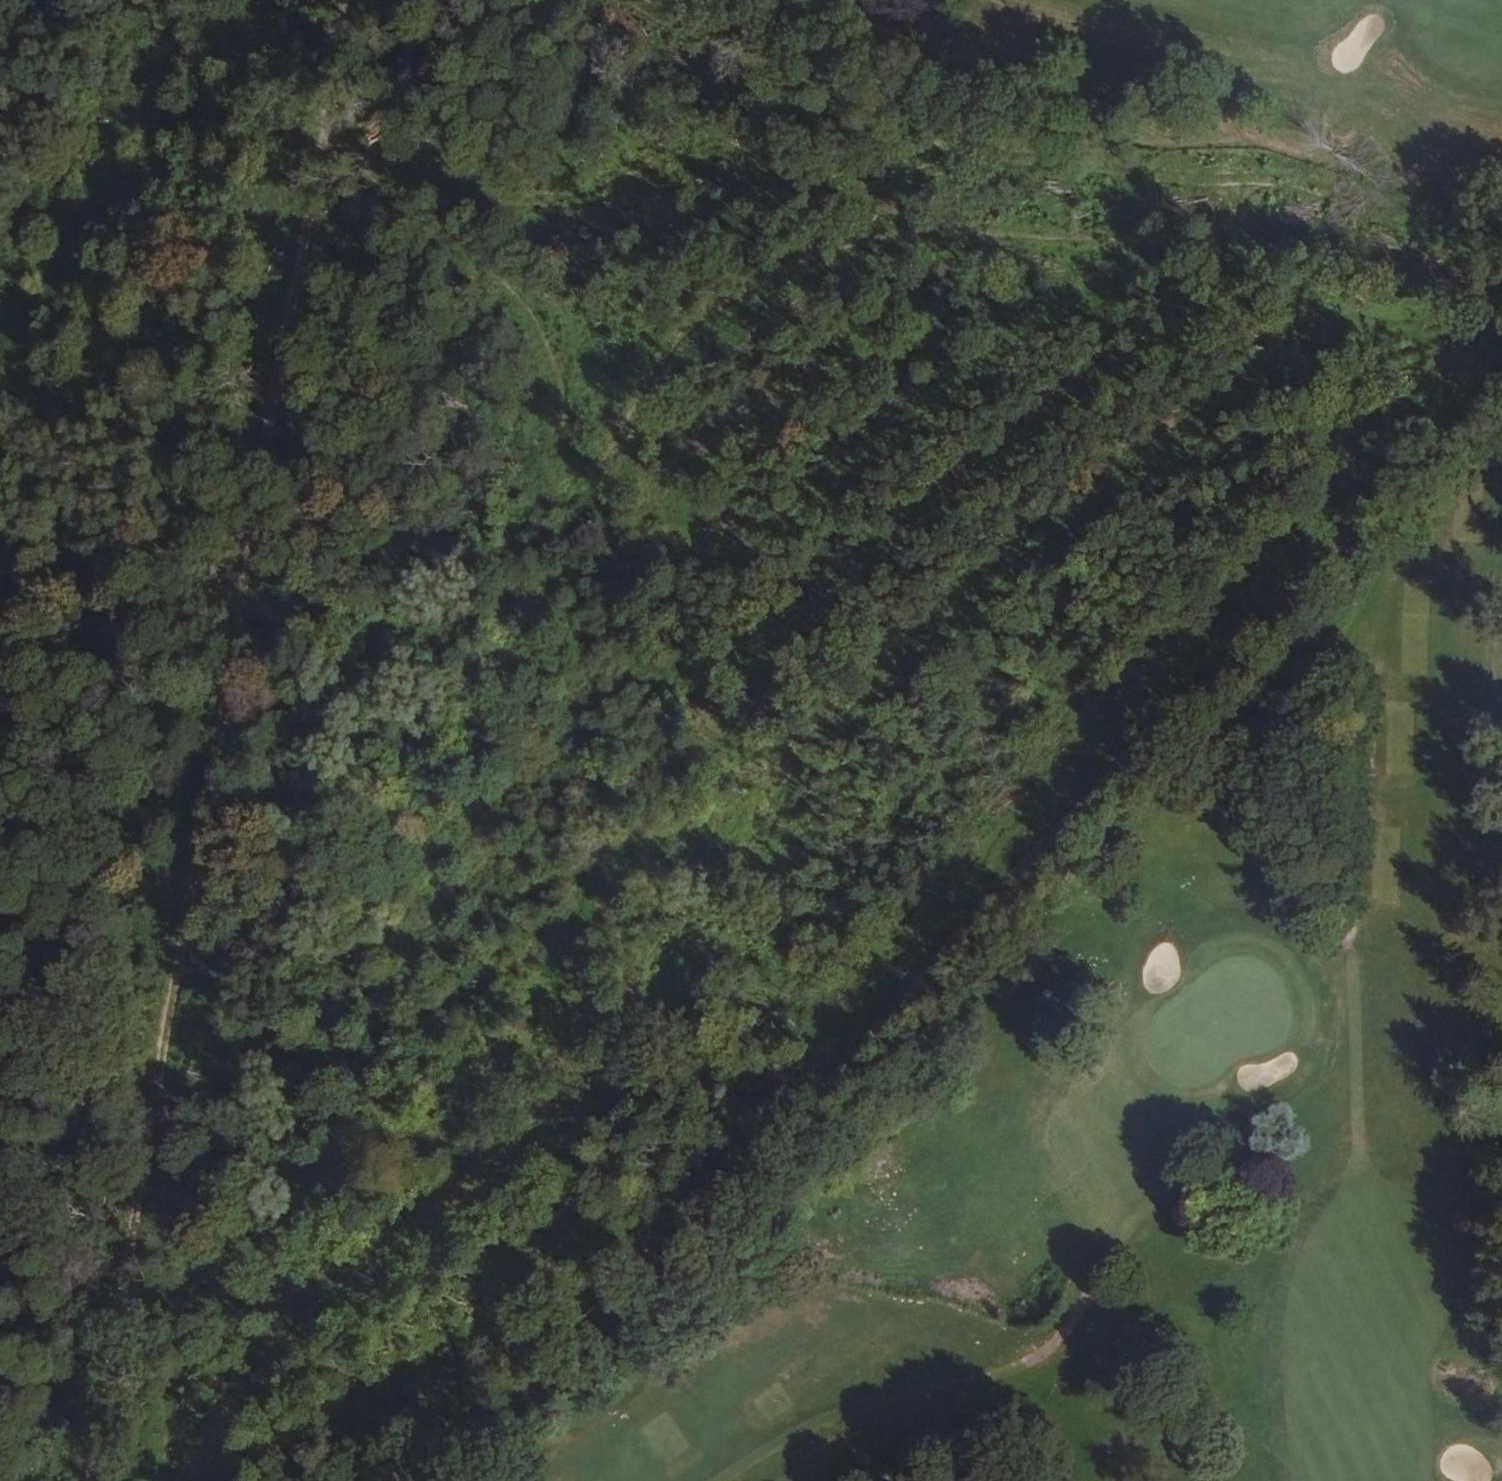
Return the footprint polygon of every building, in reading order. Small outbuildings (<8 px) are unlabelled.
[(94,258),(143,267),(144,261),(136,259),(137,251),(126,249),(131,224),(118,221),(119,214),(114,213),(111,230),(101,228),(94,258)]
